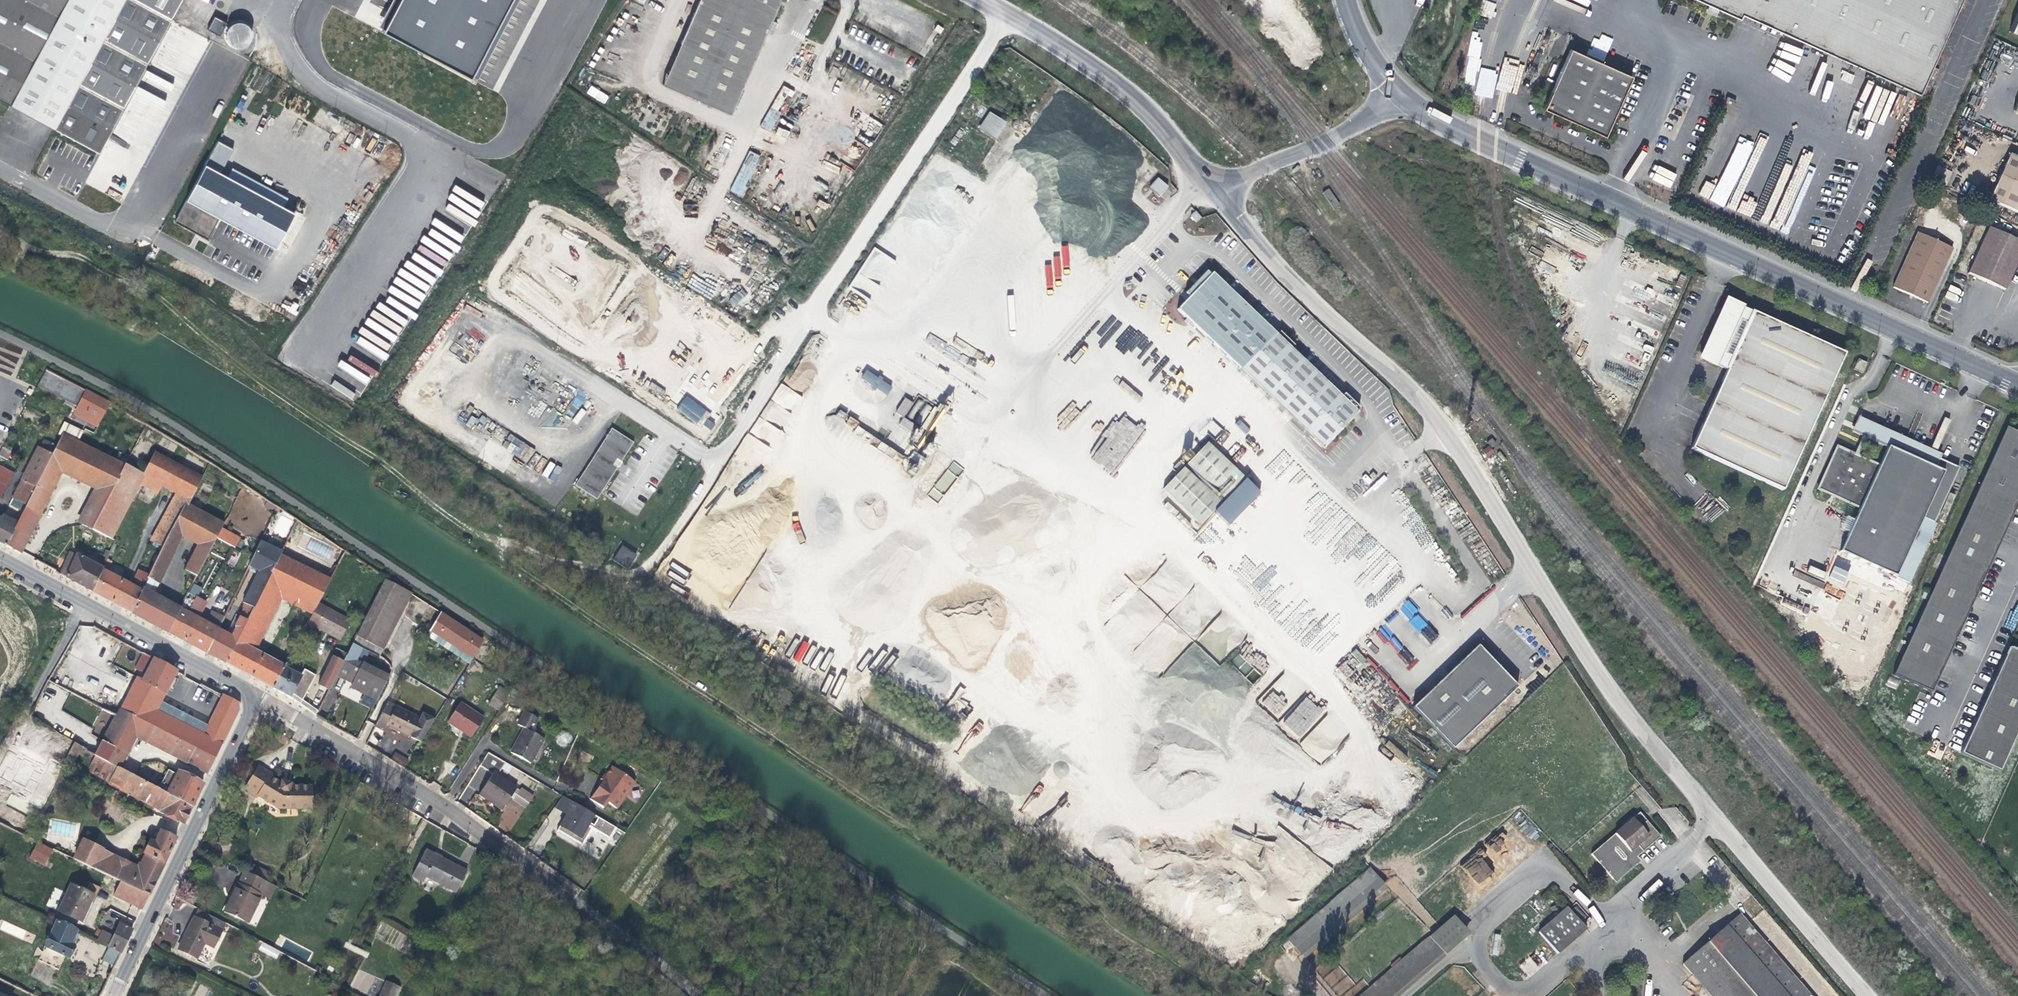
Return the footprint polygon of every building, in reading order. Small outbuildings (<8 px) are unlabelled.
[(8,104),(55,129),(98,153),(181,0),(0,0),(0,100),(8,104)] [(383,32),(471,78),(512,0),(400,0),(383,32)] [(761,45),(780,0),(699,0),(692,16),(761,45)] [(1699,1),(1697,6),(1706,11),(1708,6),(1729,15),(1731,11),(1736,0),(1696,0),(1699,1)] [(1770,28),(1781,5),(1769,0),(1736,0),(1731,11),(1770,28)] [(1950,0),(1769,0),(1781,5),(1770,28),(1916,93),(1920,84),(1913,82),(1922,63),(1950,0)] [(662,84),(731,114),(761,45),(692,16),(662,84)] [(227,23),(214,17),(209,30),(222,36),(227,23)] [(253,27),(251,23),(247,20),(243,18),(238,18),(234,19),(230,21),(227,25),(226,29),(226,34),(227,38),(230,41),(234,44),(238,45),(243,45),(247,43),(250,40),(252,36),(253,32),(253,27)] [(1588,55),(1603,61),(1613,39),(1598,32),(1588,55)] [(1574,51),(1546,113),(1607,140),(1636,79),(1574,51)] [(1478,61),(1468,60),(1465,83),(1474,85),(1478,61)] [(1928,66),(1922,63),(1913,82),(1920,84),(1928,66)] [(2005,105),(2017,111),(2017,76),(2005,105)] [(606,102),(609,94),(591,87),(587,95),(606,102)] [(782,94),(791,97),(794,91),(784,87),(782,94)] [(770,108),(762,126),(772,131),(780,113),(770,108)] [(995,140),(1006,123),(990,113),(979,129),(995,140)] [(1726,207),(1754,143),(1739,136),(1718,186),(1705,180),(1698,195),(1726,207)] [(1978,196),(2017,214),(2017,158),(1999,149),(1978,196)] [(749,150),(729,191),(741,197),(761,156),(749,150)] [(186,200),(275,248),(294,213),(204,164),(186,200)] [(1671,187),(1676,173),(1657,166),(1652,180),(1671,187)] [(1939,167),(1935,179),(1947,183),(1951,171),(1939,167)] [(1167,188),(1158,179),(1149,188),(1159,197),(1167,188)] [(185,206),(177,219),(208,237),(216,222),(203,215),(197,226),(193,224),(195,221),(190,219),(194,211),(185,206)] [(1977,222),(1957,268),(1994,285),(2014,238),(1977,222)] [(1907,227),(1882,282),(1916,298),(1942,243),(1907,227)] [(1177,310),(1322,449),(1358,413),(1356,411),(1359,408),(1344,393),(1341,397),(1212,273),(1210,275),(1206,271),(1184,293),(1189,297),(1177,310)] [(1749,313),(1723,302),(1697,359),(1722,370),(1686,449),(1778,491),(1841,355),(1749,313)] [(1854,369),(1864,373),(1868,362),(1858,358),(1854,369)] [(86,389),(47,369),(41,380),(80,400),(86,389)] [(887,394),(893,385),(866,369),(861,378),(887,394)] [(102,398),(86,389),(80,400),(77,407),(86,412),(89,406),(96,409),(102,398)] [(687,395),(676,408),(696,424),(707,410),(687,395)] [(904,416),(912,404),(905,399),(897,411),(904,416)] [(1088,457),(1114,474),(1144,428),(1123,415),(1117,422),(1113,419),(1088,457)] [(1865,439),(1886,448),(1886,447),(1934,468),(1937,460),(1939,461),(1941,456),(1857,418),(1850,432),(1859,436),(1865,439)] [(632,442),(611,429),(575,485),(598,499),(632,442)] [(1891,678),(1929,695),(2017,498),(2017,436),(2004,429),(1891,678)] [(77,442),(62,435),(53,454),(26,505),(17,523),(6,545),(20,553),(62,472),(99,490),(81,524),(91,529),(124,465),(77,442)] [(1857,456),(1865,439),(1859,436),(1851,454),(1857,456)] [(1245,478),(1207,443),(1186,464),(1224,500),(1245,478)] [(9,459),(11,450),(1,447),(0,451),(0,456),(9,459)] [(13,498),(26,505),(53,454),(39,447),(13,498)] [(1958,469),(1939,461),(1937,460),(1934,468),(1886,447),(1886,448),(1878,466),(1857,456),(1851,454),(1835,447),(1816,489),(1859,508),(1839,553),(1895,579),(1922,520),(1934,524),(1958,469)] [(124,465),(91,529),(112,539),(140,483),(158,493),(162,485),(177,493),(171,503),(183,509),(185,503),(189,505),(202,478),(154,453),(144,473),(125,464),(124,465)] [(945,490),(961,467),(953,461),(937,485),(945,490)] [(928,494),(938,500),(942,494),(932,488),(928,494)] [(147,578),(132,613),(146,621),(168,632),(181,608),(154,594),(159,584),(182,536),(198,544),(185,570),(197,577),(217,538),(221,529),(224,524),(189,505),(185,503),(183,509),(162,546),(148,575),(147,578)] [(162,546),(183,509),(171,503),(151,540),(162,546)] [(0,520),(0,542),(6,545),(17,523),(3,515),(1,518),(0,520)] [(221,529),(217,538),(235,548),(240,539),(221,529)] [(227,634),(215,657),(220,659),(226,662),(247,620),(253,608),(254,608),(275,565),(276,565),(281,555),(283,552),(281,551),(260,541),(249,566),(259,571),(243,603),(244,603),(243,607),(244,608),(235,626),(236,628),(231,636),(227,634)] [(330,579),(337,566),(286,542),(286,541),(281,551),(283,552),(281,555),(330,579)] [(613,560),(629,568),(637,553),(621,545),(613,560)] [(106,562),(110,552),(106,550),(101,560),(106,562)] [(70,551),(59,574),(71,581),(93,592),(103,570),(103,568),(70,551)] [(304,603),(315,608),(330,579),(281,555),(276,565),(275,565),(254,608),(253,608),(247,620),(226,662),(241,671),(252,649),(280,591),(292,597),(291,601),(292,604),(299,607),(302,606),(304,603)] [(1836,565),(1834,564),(1829,577),(1843,583),(1852,563),(1839,557),(1836,565)] [(123,580),(103,570),(93,592),(107,600),(113,603),(123,580)] [(132,586),(122,608),(132,613),(147,578),(148,575),(138,570),(132,586)] [(1146,622),(1101,626),(1149,656),(1147,659),(1168,665),(1174,656),(1165,653),(1164,641),(1176,640),(1168,637),(1168,632),(1173,632),(1154,627),(1166,626),(1170,608),(1162,609),(1154,604),(1161,592),(1151,586),(1158,576),(1152,577),(1152,583),(1144,584),(1145,595),(1136,589),(1133,594),(1139,598),(1139,604),(1145,603),(1141,610),(1149,613),(1146,622)] [(385,579),(378,592),(405,606),(412,593),(385,579)] [(132,586),(123,580),(113,603),(122,608),(132,586)] [(378,592),(361,625),(388,639),(405,606),(378,592)] [(181,608),(168,632),(184,641),(207,653),(218,629),(209,623),(198,618),(207,602),(192,595),(188,593),(181,608)] [(327,608),(317,627),(341,640),(351,620),(327,608)] [(473,658),(483,640),(441,613),(433,625),(430,631),(473,658)] [(209,623),(218,629),(220,625),(210,620),(209,623)] [(388,639),(361,625),(353,643),(362,647),(362,648),(369,652),(379,657),(380,656),(388,639)] [(218,629),(207,653),(215,657),(227,634),(218,629)] [(470,663),(473,658),(430,631),(427,636),(470,663)] [(347,654),(346,656),(355,660),(347,677),(354,680),(353,681),(350,687),(359,691),(377,700),(389,676),(363,663),(356,660),(362,648),(362,647),(353,643),(347,654)] [(1477,645),(1412,707),(1452,749),(1517,687),(1477,645)] [(369,652),(362,648),(356,660),(363,663),(369,652)] [(252,649),(241,671),(252,677),(262,658),(266,656),(252,649)] [(318,684),(329,690),(337,673),(346,656),(347,654),(336,649),(318,684)] [(2005,650),(1957,756),(1995,773),(2017,722),(2017,656),(2005,650)] [(178,671),(153,658),(143,653),(135,669),(145,674),(142,680),(137,677),(121,709),(215,758),(222,744),(157,710),(162,701),(168,690),(178,671)] [(262,658),(252,677),(257,680),(273,688),(285,666),(284,666),(266,656),(262,658)] [(355,660),(346,656),(337,673),(353,681),(354,680),(347,677),(355,660)] [(303,672),(286,663),(284,666),(285,666),(273,688),(283,693),(290,697),(291,694),(303,672)] [(303,672),(291,694),(298,697),(310,676),(303,672)] [(499,686),(488,703),(499,710),(510,693),(499,686)] [(1272,692),(1262,703),(1277,716),(1287,704),(1272,692)] [(219,706),(236,715),(239,710),(238,703),(224,695),(219,706)] [(1308,696),(1282,722),(1299,739),(1325,713),(1308,696)] [(219,706),(209,726),(162,701),(157,710),(222,744),(236,715),(219,706)] [(397,730),(421,742),(435,719),(422,714),(420,718),(387,701),(375,726),(384,731),(387,725),(397,730)] [(484,718),(461,703),(448,721),(460,729),(471,737),(484,718)] [(102,708),(81,746),(95,754),(116,715),(102,708)] [(121,709),(119,708),(116,715),(95,754),(95,756),(120,769),(120,768),(136,737),(207,773),(215,758),(121,709)] [(524,711),(517,724),(524,728),(517,741),(511,752),(531,763),(544,738),(531,731),(538,718),(524,711)] [(95,756),(95,754),(81,746),(74,742),(65,759),(73,763),(78,754),(86,757),(87,756),(90,757),(87,764),(90,766),(95,756)] [(404,768),(408,762),(395,754),(391,760),(404,768)] [(90,766),(87,770),(163,810),(162,811),(184,823),(192,806),(159,788),(120,768),(120,769),(95,756),(90,766)] [(484,759),(482,762),(495,771),(497,768),(484,759)] [(258,766),(246,785),(259,793),(258,795),(279,808),(311,808),(311,786),(290,785),(291,783),(287,782),(281,780),(281,782),(270,776),(272,774),(258,766)] [(633,779),(615,767),(614,768),(611,769),(608,773),(609,776),(608,777),(609,778),(603,786),(602,785),(600,784),(590,798),(603,807),(607,801),(617,808),(630,790),(627,788),(633,779)] [(168,770),(159,788),(192,806),(200,791),(203,784),(179,772),(177,775),(168,770)] [(517,788),(493,772),(481,791),(479,795),(493,804),(502,810),(504,806),(517,788)] [(600,779),(598,782),(600,784),(602,785),(603,786),(609,778),(608,777),(604,774),(600,779)] [(633,779),(627,788),(630,790),(636,782),(633,779)] [(244,789),(256,797),(258,795),(259,793),(246,785),(244,789)] [(533,796),(521,788),(516,794),(529,803),(533,796)] [(587,826),(594,815),(562,796),(555,807),(567,814),(563,819),(560,825),(569,831),(567,836),(582,845),(592,828),(587,826)] [(1637,858),(1636,857),(1660,837),(1639,812),(1591,854),(1612,878),(1618,879),(1636,864),(1637,858)] [(166,861),(177,838),(161,830),(157,838),(155,842),(151,840),(144,853),(146,854),(149,856),(142,870),(139,869),(131,886),(149,895),(166,861)] [(131,886),(139,869),(84,841),(75,860),(121,882),(131,886)] [(53,850),(38,842),(29,858),(45,866),(53,850)] [(437,857),(425,850),(412,875),(424,881),(426,876),(456,892),(467,872),(437,857)] [(139,869),(142,870),(149,856),(146,854),(139,869)] [(1476,883),(1492,875),(1485,860),(1469,868),(1476,883)] [(252,865),(248,873),(260,879),(265,870),(252,865)] [(1303,958),(1386,887),(1369,868),(1287,939),(1303,958)] [(269,873),(265,870),(260,879),(265,881),(269,873)] [(248,873),(244,871),(238,884),(237,883),(232,893),(224,910),(248,922),(262,895),(268,883),(265,881),(260,879),(248,873)] [(109,878),(99,873),(96,880),(106,884),(109,878)] [(71,884),(58,911),(82,922),(90,904),(98,886),(89,882),(85,891),(71,884)] [(142,910),(149,895),(131,886),(121,882),(114,896),(142,910)] [(275,886),(268,883),(262,895),(269,899),(275,886)] [(1586,929),(1567,907),(1538,932),(1557,954),(1586,929)] [(213,947),(225,923),(197,909),(188,929),(178,949),(197,958),(204,943),(213,947)] [(1739,914),(1682,963),(1710,995),(1810,995),(1739,914)] [(122,924),(133,929),(137,921),(126,916),(122,924)] [(56,921),(44,946),(65,956),(69,957),(74,945),(71,944),(77,930),(56,921)] [(121,953),(133,929),(122,924),(120,923),(109,946),(121,953)] [(1359,995),(1397,995),(1444,956),(1428,936),(1359,995)] [(59,969),(65,956),(44,946),(38,960),(59,969)] [(113,973),(121,953),(109,946),(102,968),(113,973)] [(1548,962),(1536,948),(1517,965),(1529,979),(1548,962)] [(379,995),(397,995),(401,986),(385,980),(379,995)]
